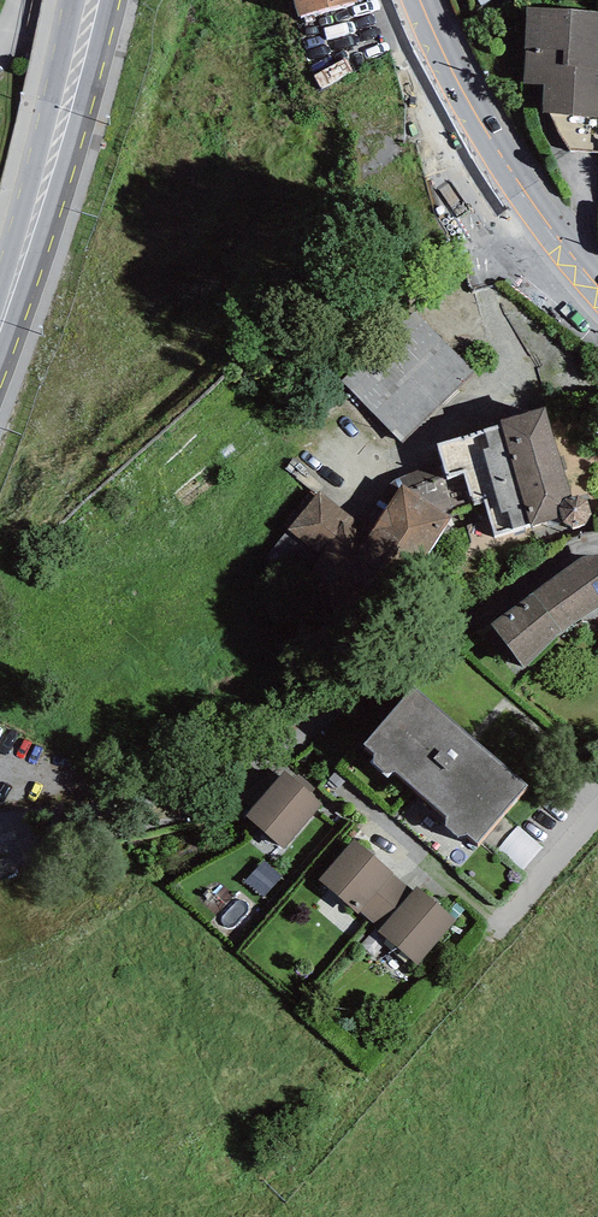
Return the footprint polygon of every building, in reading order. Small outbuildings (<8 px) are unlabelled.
[(298,17),(358,0),(293,0),(298,17)] [(542,113),(597,116),(597,11),(528,8),(524,85),(544,86),(542,113)] [(343,382),(402,443),(476,372),(417,311),(343,382)] [(545,408),(500,419),(502,425),(437,443),(443,462),(447,476),(464,472),(472,502),(485,498),(495,535),(530,525),(561,517),(563,522),(572,528),(585,525),(592,511),(587,499),(579,496),(571,495),(545,408)] [(393,604),(451,517),(453,509),(472,502),(464,472),(447,476),(443,462),(398,478),(391,483),(363,523),(321,491),(288,529),(343,570),(393,604)] [(490,623),(524,669),(562,632),(597,610),(597,554),(582,556),(490,623)] [(527,785),(415,687),(365,744),(375,753),(373,763),(384,773),(395,771),(446,816),(445,826),(458,836),(468,835),(477,843),(527,785)] [(285,771),(246,815),(284,848),(322,804),(310,793),(294,779),(285,771)] [(336,772),(329,778),(331,780),(328,783),(335,789),(338,786),(339,788),(345,782),(336,772)] [(294,779),(310,793),(315,788),(299,774),(294,779)] [(354,840),(319,880),(358,913),(360,911),(393,873),(354,840)] [(413,890),(393,873),(360,911),(380,928),(413,890)] [(380,928),(378,931),(418,965),(456,920),(417,886),(413,890),(380,928)]
